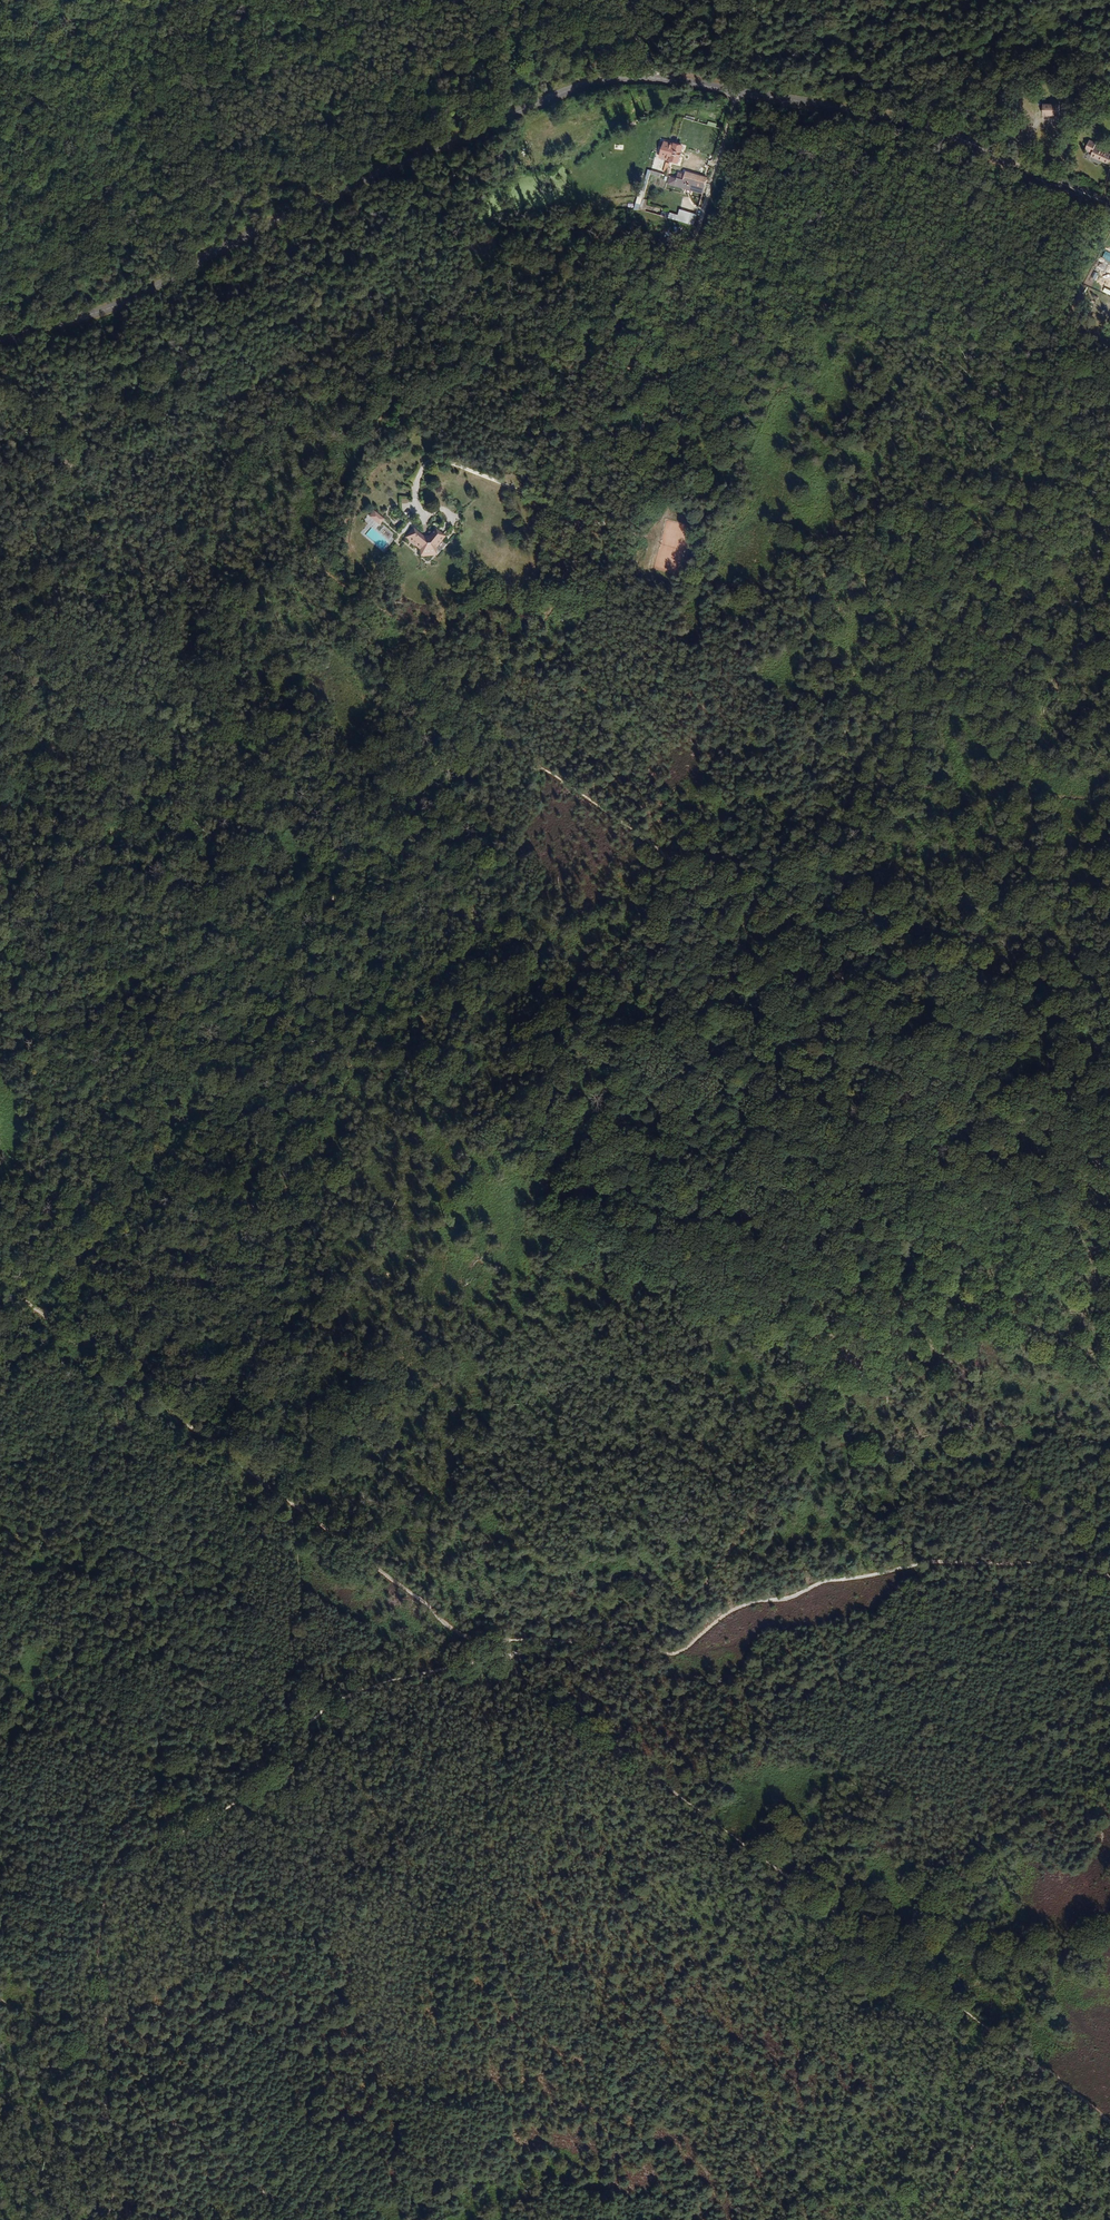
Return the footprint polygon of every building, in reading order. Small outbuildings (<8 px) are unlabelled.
[(1062,105),(1046,105),(1045,116),(1061,116),(1062,105)] [(1093,141),(1089,150),(1096,154),(1095,158),(1109,165),(1109,154),(1100,149),(1101,145),(1093,141)] [(670,160),(674,144),(665,142),(661,158),(670,160)] [(683,146),(674,144),(670,160),(679,163),(683,146)] [(707,187),(710,179),(685,173),(685,175),(680,174),(679,179),(684,181),(707,187)] [(672,177),(669,177),(666,188),(681,192),(681,189),(684,181),(679,179),(676,179),(672,177)] [(681,189),(705,196),(707,187),(684,181),(681,189)] [(635,196),(635,210),(640,210),(640,205),(647,205),(647,199),(642,199),(642,196),(635,196)] [(698,215),(679,210),(676,223),(694,228),(698,215)] [(1073,312),(1071,309),(1069,310),(1068,309),(1064,313),(1064,314),(1063,315),(1065,318),(1067,317),(1067,318),(1072,314),(1072,313),(1073,312)] [(394,501),(384,491),(379,496),(389,506),(394,501)] [(374,510),(369,516),(380,525),(385,519),(374,510)] [(399,516),(393,510),(391,514),(397,519),(399,516)] [(432,527),(420,516),(413,523),(424,534),(425,540),(427,540),(429,542),(434,543),(435,540),(438,540),(438,535),(448,525),(441,518),(432,527)]
